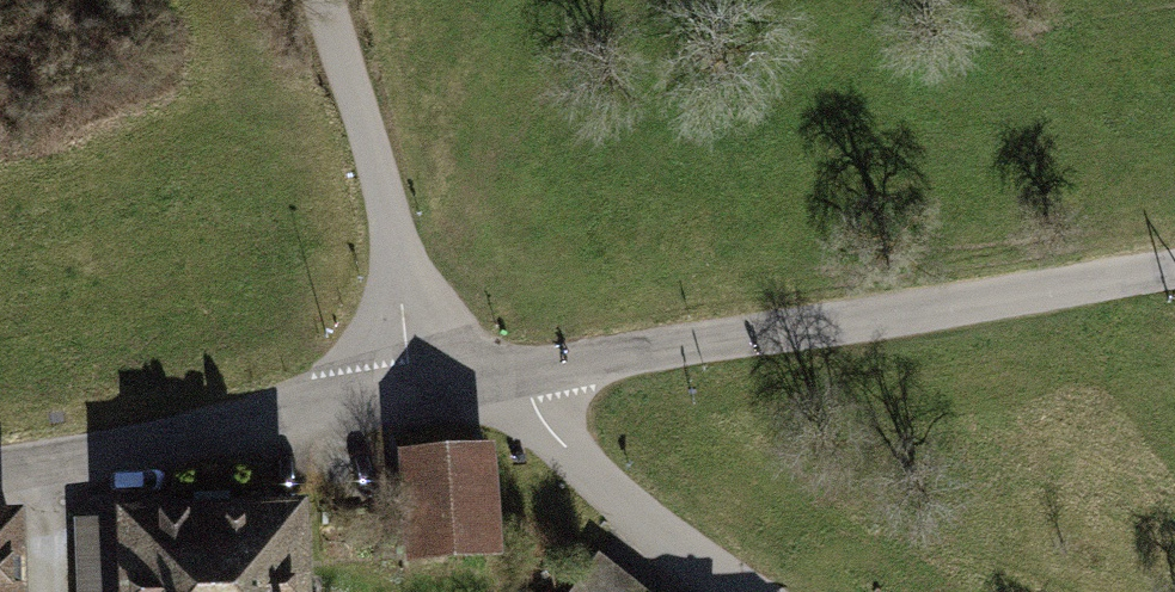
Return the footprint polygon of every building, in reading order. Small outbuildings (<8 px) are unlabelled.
[(489,451),(397,460),(409,581),(501,572),(489,451)] [(308,501),(218,504),(221,591),(311,591),(308,501)] [(112,507),(115,591),(221,591),(218,504),(112,507)] [(0,513),(0,591),(28,591),(28,513),(0,513)]
